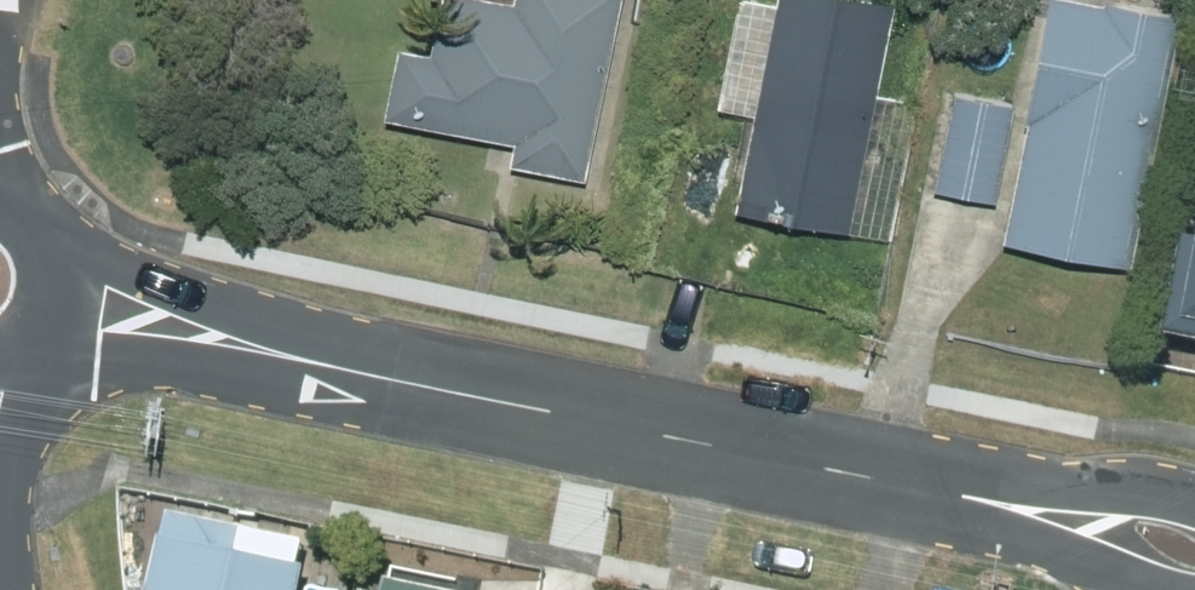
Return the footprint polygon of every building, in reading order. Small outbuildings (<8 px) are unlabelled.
[(375,122),(508,147),(504,169),(582,184),(616,0),(507,0),(506,5),(478,0),(434,0),(423,56),(389,49),(375,122)] [(728,215),(844,237),(888,7),(854,0),(769,0),(728,215)] [(997,244),(1128,269),(1174,23),(1053,0),(1043,0),(997,244)] [(949,97),(930,190),(991,203),(1009,110),(949,97)] [(1182,327),(1194,330),(1194,262),(1182,327)] [(146,589),(295,589),(302,558),(234,545),(238,524),(163,509),(146,589)]
